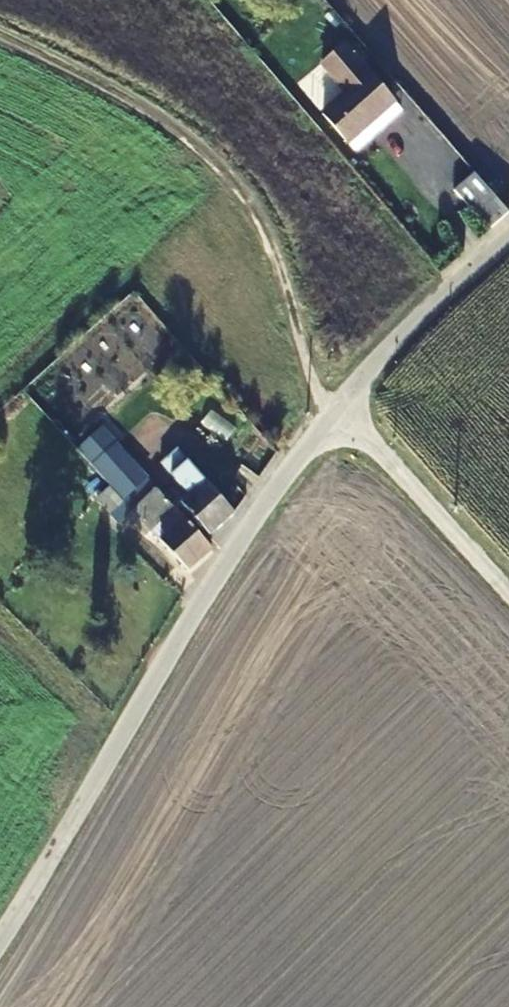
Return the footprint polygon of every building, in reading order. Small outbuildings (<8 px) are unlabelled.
[(323,64),(349,96),(324,118),(345,143),(394,102),(346,43),(323,64)] [(508,212),(474,173),(458,189),(492,227),(508,212)] [(169,464),(190,489),(179,499),(196,518),(219,497),(181,453),(169,464)] [(124,490),(133,500),(153,481),(144,471),(124,490)] [(124,490),(111,475),(98,488),(111,503),(124,490)] [(187,561),(208,543),(153,481),(133,500),(187,561)] [(167,567),(176,558),(160,541),(152,550),(167,567)]
